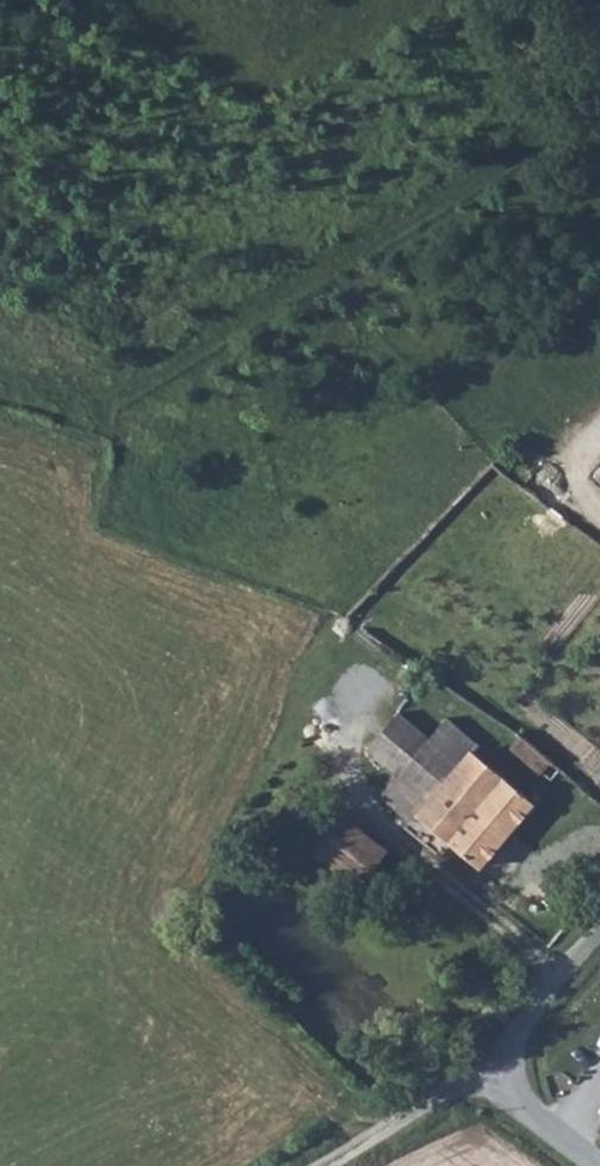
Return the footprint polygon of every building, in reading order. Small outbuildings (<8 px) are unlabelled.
[(583,449),(599,461),(599,427),(583,449)] [(450,756),(458,744),(426,721),(407,743),(374,718),(344,750),(375,779),(357,802),(392,830),(400,818),(450,756)] [(539,772),(495,738),(483,753),(529,785),(539,772)] [(516,806),(450,756),(400,818),(463,871),(516,806)] [(327,820),(306,846),(375,903),(395,875),(327,820)]
